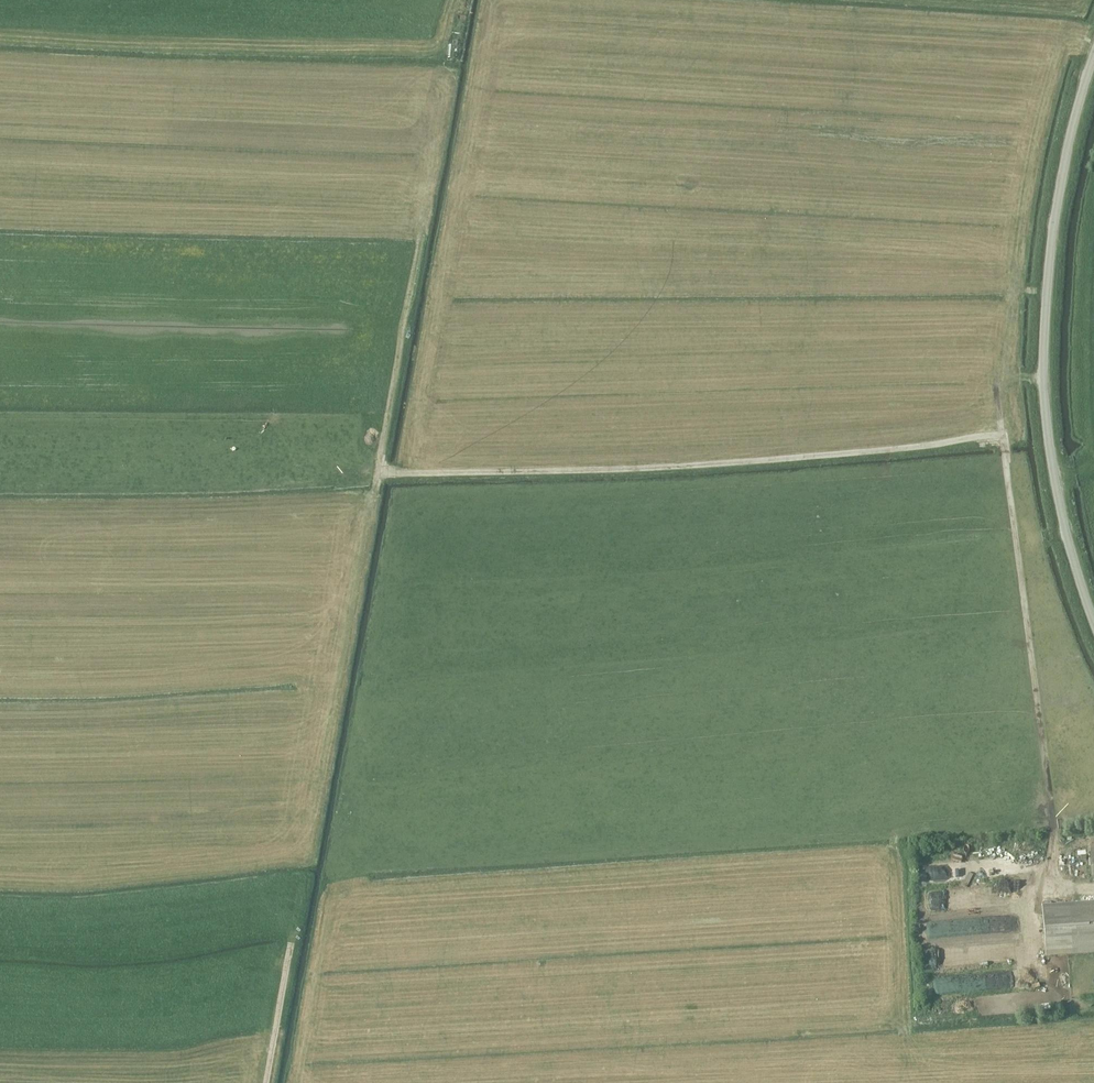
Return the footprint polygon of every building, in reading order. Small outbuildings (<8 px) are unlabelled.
[(1042,906),(1045,956),(1093,953),(1093,902),(1042,906)]
